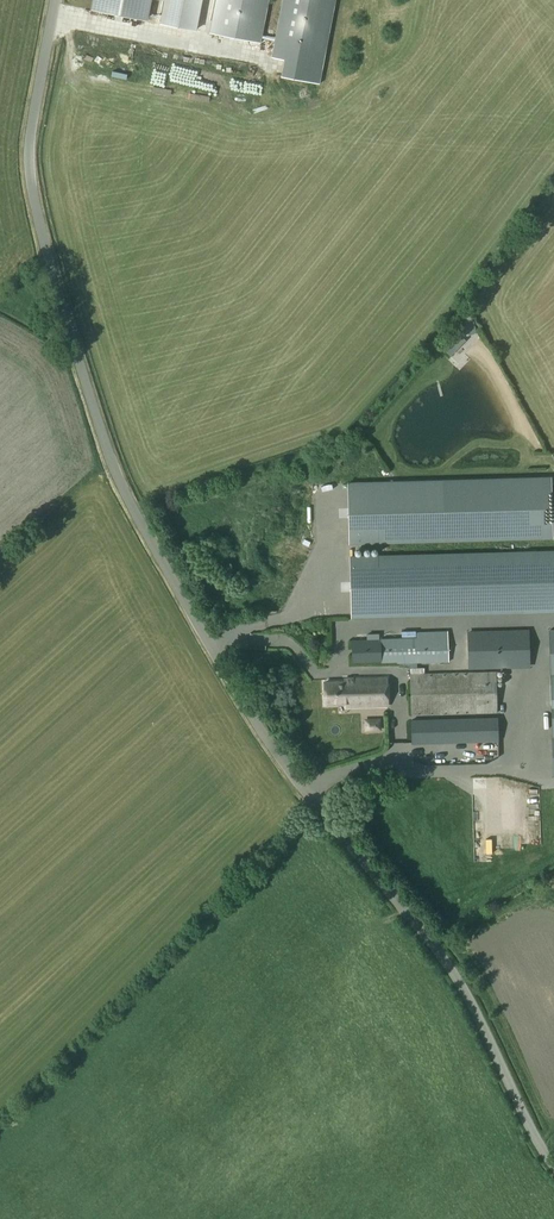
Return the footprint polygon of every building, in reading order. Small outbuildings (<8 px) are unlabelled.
[(93,10),(107,13),(106,18),(114,19),(115,14),(122,15),(121,21),(129,23),(130,17),(144,20),(148,0),(95,0),(93,10)] [(160,24),(194,30),(200,0),(164,0),(160,24)] [(211,32),(261,40),(269,0),(217,0),(211,32)] [(269,74),(318,85),(335,0),(284,0),(269,74)] [(474,322),(458,326),(461,338),(477,335),(474,322)] [(357,556),(356,543),(553,537),(553,478),(346,484),(350,618),(553,612),(553,550),(357,556)] [(530,666),(529,630),(478,632),(469,632),(471,667),(530,666)] [(380,641),(352,642),(352,663),(398,662),(398,663),(449,662),(448,632),(418,633),(418,639),(380,640),(380,641)] [(496,672),(410,675),(411,716),(497,714),(496,672)] [(344,682),(324,683),(325,705),(345,705),(345,708),(387,707),(386,678),(353,679),(344,680),(344,682)] [(379,716),(368,716),(368,710),(361,711),(361,729),(379,729),(379,716)] [(497,718),(411,721),(412,744),(498,742),(497,718)]
